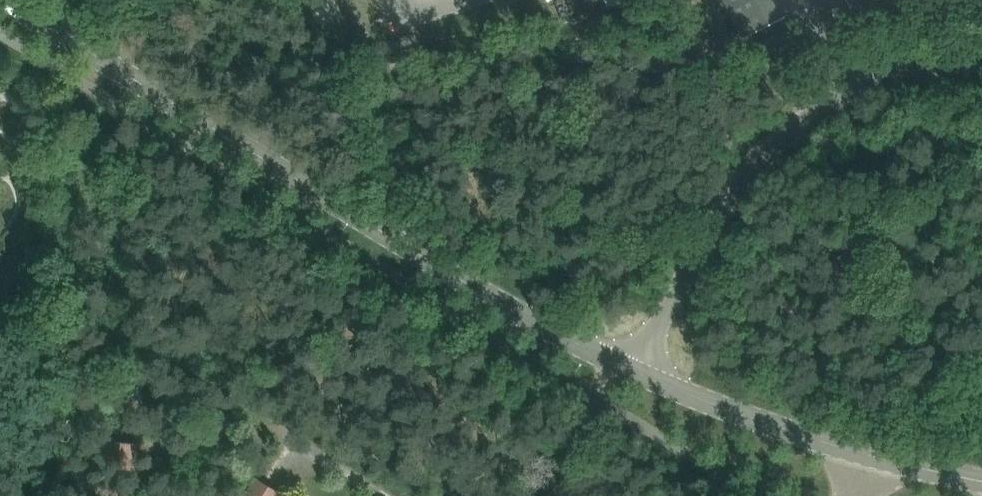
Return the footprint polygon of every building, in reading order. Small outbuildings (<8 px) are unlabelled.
[(776,0),(724,0),(743,37),(784,16),(776,0)] [(859,22),(902,0),(848,0),(859,22)] [(761,40),(767,55),(792,45),(786,30),(761,40)] [(100,439),(99,466),(133,467),(134,440),(100,439)] [(281,493),(254,476),(241,495),(279,495),(281,493)]
